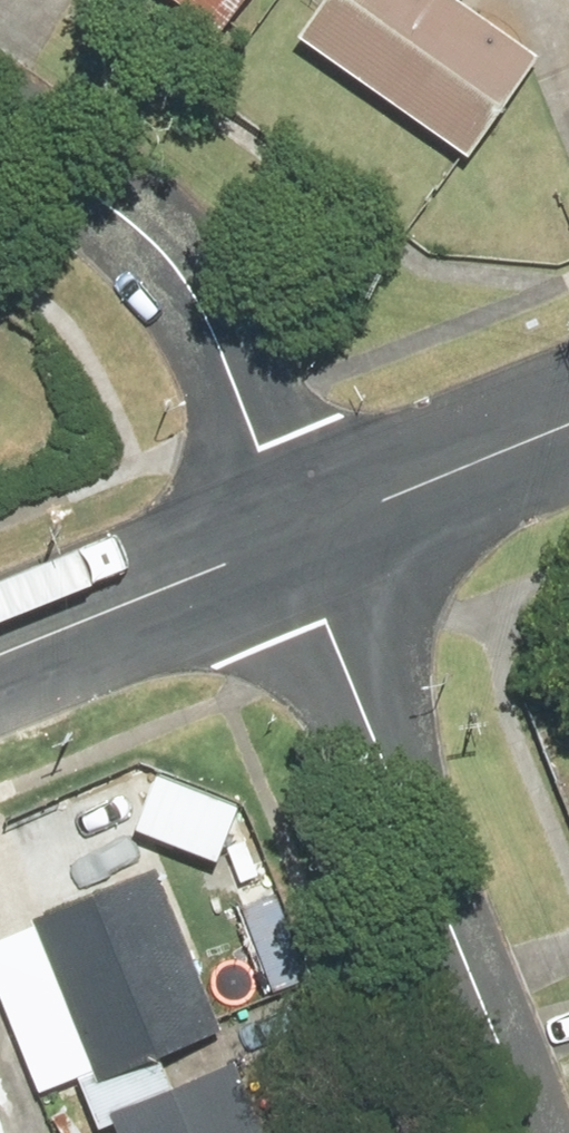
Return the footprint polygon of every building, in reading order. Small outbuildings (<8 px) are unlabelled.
[(217,39),(246,0),(164,0),(217,39)] [(444,0),(326,0),(296,42),(461,157),(529,59),(444,0)] [(0,940),(0,969),(22,1022),(59,1007),(87,1073),(174,1036),(113,892),(0,940)] [(79,1096),(94,1132),(104,1132),(109,1131),(110,1132),(254,1132),(226,1064),(168,1088),(158,1064),(79,1096)]
